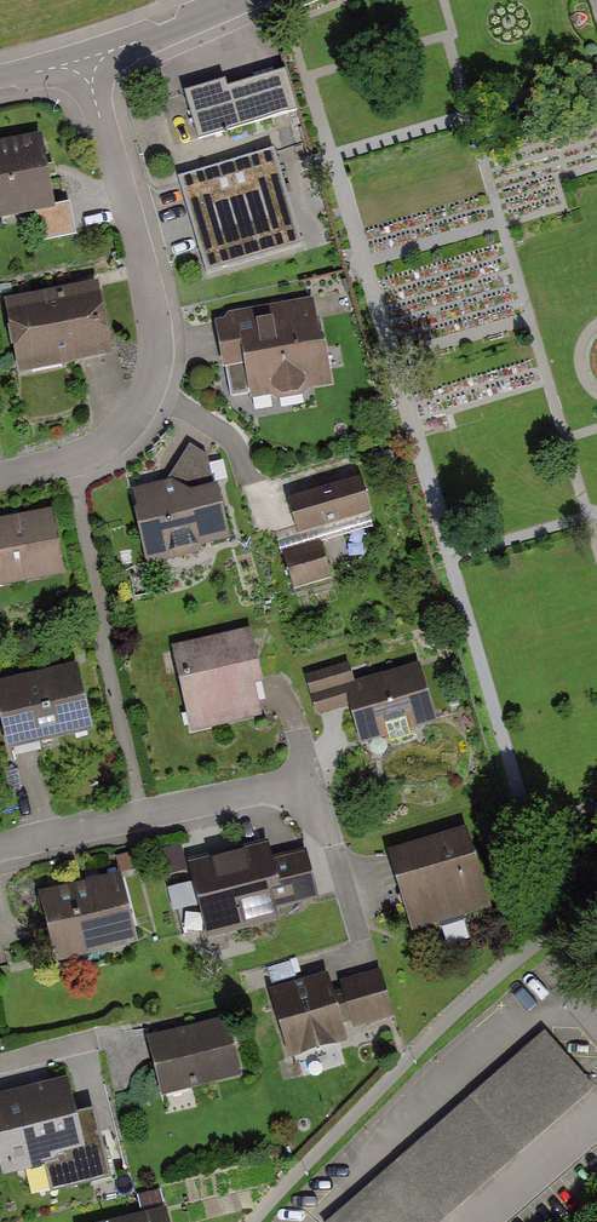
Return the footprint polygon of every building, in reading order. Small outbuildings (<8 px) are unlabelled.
[(220,79),(185,89),(199,136),(290,109),(278,69),(222,86),(220,79)] [(0,151),(0,211),(47,203),(38,145),(0,151)] [(178,177),(206,272),(290,248),(262,153),(178,177)] [(100,292),(15,305),(24,366),(109,353),(100,292)] [(315,305),(232,319),(244,393),(328,379),(315,305)] [(176,485),(139,493),(153,552),(233,533),(220,478),(193,451),(176,485)] [(358,473),(292,491),(303,531),(369,514),(358,473)] [(0,523),(0,584),(63,571),(51,513),(0,523)] [(315,553),(282,562),(289,587),(322,578),(315,553)] [(247,638),(178,654),(194,723),(263,706),(247,638)] [(354,664),(313,676),(321,704),(345,696),(358,741),(431,719),(415,665),(359,682),(354,664)] [(80,670),(2,686),(15,744),(92,728),(80,670)] [(465,833),(400,852),(420,920),(485,901),(465,833)] [(285,842),(204,863),(221,928),(302,907),(285,842)] [(124,877),(50,894),(64,953),(138,936),(124,877)] [(379,964),(288,995),(305,1043),(396,1012),(379,964)] [(230,1019),(159,1034),(169,1086),(241,1071),(230,1019)] [(325,1221),(437,1221),(594,1083),(584,1073),(551,1036),(543,1028),(325,1221)] [(70,1083),(7,1095),(19,1156),(82,1144),(70,1083)] [(132,1221),(169,1221),(167,1214),(132,1221)]
